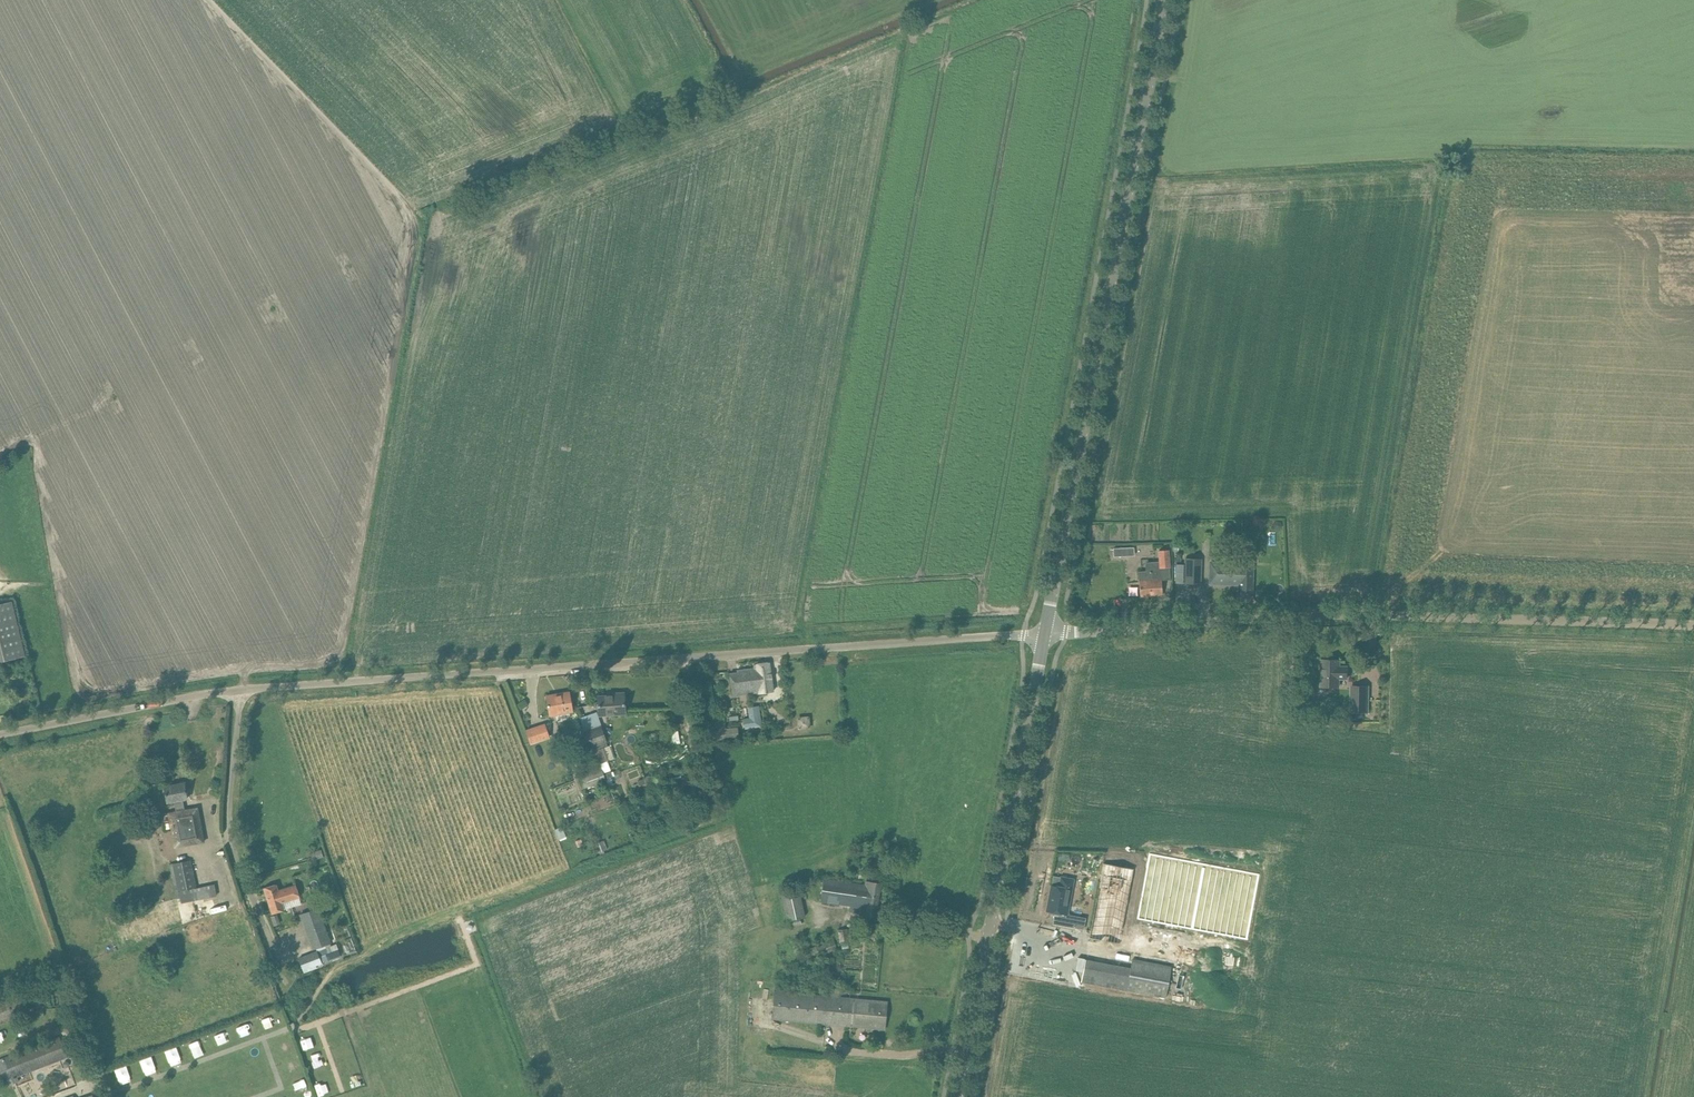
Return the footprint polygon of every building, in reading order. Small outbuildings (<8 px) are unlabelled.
[(1279,530),(1282,527),(1281,522),(1276,521),(1273,524),(1274,529),(1279,530)] [(1127,547),(1114,548),(1114,556),(1127,556),(1127,547)] [(1140,596),(1162,595),(1161,568),(1170,567),(1168,550),(1159,550),(1159,561),(1150,562),(1145,562),(1146,571),(1139,572),(1139,581),(1140,596)] [(1186,559),(1185,583),(1200,584),(1201,559),(1186,559)] [(1251,602),(1252,591),(1252,562),(1241,562),(1241,564),(1210,563),(1210,584),(1240,584),(1240,602),(1251,602)] [(13,602),(0,605),(0,662),(26,656),(13,602)] [(1331,688),(1331,687),(1339,687),(1339,679),(1347,679),(1347,667),(1340,667),(1340,660),(1322,660),(1321,686),(1323,686),(1323,687),(1328,691),(1331,688)] [(730,673),(731,684),(733,696),(758,693),(759,694),(773,692),(769,663),(754,665),(754,668),(737,671),(737,672),(730,673)] [(1357,717),(1363,717),(1363,712),(1368,712),(1368,686),(1351,686),(1351,712),(1357,712),(1357,717)] [(546,696),(548,707),(549,716),(573,711),(570,692),(546,696)] [(599,715),(625,714),(624,704),(624,693),(611,694),(611,696),(598,697),(599,715)] [(745,729),(760,727),(757,706),(749,708),(750,718),(744,719),(745,729)] [(585,728),(601,724),(598,711),(581,715),(585,728)] [(715,720),(717,740),(736,738),(736,728),(726,729),(725,720),(715,720)] [(545,724),(527,730),(531,744),(550,738),(545,724)] [(601,726),(585,732),(588,741),(591,748),(593,748),(607,743),(602,726),(601,726)] [(599,763),(614,758),(610,745),(595,751),(599,763)] [(600,766),(587,771),(586,767),(579,770),(580,773),(577,774),(582,788),(605,780),(600,766)] [(184,783),(164,787),(167,802),(175,801),(177,812),(169,813),(172,830),(175,847),(204,842),(198,808),(184,810),(182,800),(187,799),(184,783)] [(562,826),(555,829),(559,840),(567,837),(562,826)] [(603,841),(595,844),(598,853),(599,853),(604,851),(606,850),(603,841)] [(1103,845),(1091,910),(1244,939),(1256,873),(1103,845)] [(194,889),(197,888),(191,861),(173,864),(179,891),(182,903),(196,900),(194,889)] [(1052,885),(1047,911),(1055,913),(1053,924),(1083,929),(1086,918),(1063,914),(1066,898),(1070,898),(1074,880),(1061,877),(1060,887),(1052,885)] [(850,911),(865,913),(876,915),(881,884),(865,881),(865,885),(823,878),(820,900),(851,905),(850,911)] [(265,888),(273,914),(285,911),(283,903),(299,898),(295,885),(278,891),(276,885),(265,888)] [(800,890),(781,894),(787,921),(790,920),(791,926),(801,925),(800,918),(806,917),(800,890)] [(318,952),(299,958),(304,971),(323,964),(322,963),(331,960),(330,959),(340,955),(337,944),(331,946),(327,948),(325,945),(331,943),(319,908),(300,915),(313,949),(316,948),(318,952)] [(838,930),(840,943),(856,941),(855,935),(849,936),(847,928),(838,930)] [(832,940),(808,949),(812,958),(836,949),(832,940)] [(1081,982),(1166,998),(1172,967),(1132,959),(1131,968),(1085,960),(1081,982)] [(887,1002),(876,1001),(851,998),(851,993),(831,991),(831,996),(774,991),(772,1019),(885,1029),(887,1002)] [(12,1079),(14,1083),(19,1081),(17,1077),(68,1058),(60,1036),(0,1059),(0,1084),(12,1079)]
